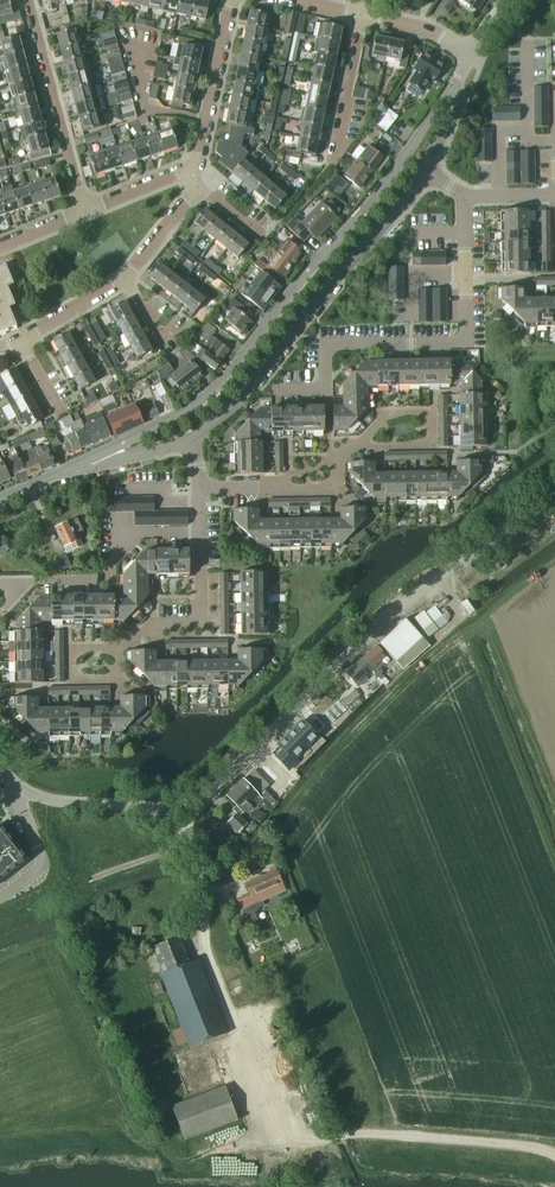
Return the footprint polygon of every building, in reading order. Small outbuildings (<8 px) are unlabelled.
[(9,0),(0,0),(0,19),(13,16),(9,0)] [(64,0),(41,0),(45,13),(52,12),(50,5),(64,1),(64,0)] [(134,6),(148,9),(150,0),(135,0),(134,6)] [(148,9),(162,12),(164,0),(150,0),(148,9)] [(162,12),(176,15),(179,0),(164,0),(162,12)] [(176,15),(190,18),(194,0),(179,0),(176,15)] [(202,0),(194,0),(190,18),(204,20),(203,28),(210,29),(213,14),(206,13),(209,1),(202,0)] [(477,12),(485,0),(461,0),(477,12)] [(259,12),(259,9),(252,7),(251,11),(249,10),(246,25),(265,29),(268,14),(259,12)] [(289,12),(284,33),(291,34),(296,13),(289,12)] [(63,16),(61,19),(62,24),(69,22),(67,14),(63,16)] [(298,14),(294,33),(301,34),(305,15),(298,14)] [(78,43),(74,29),(83,27),(81,20),(64,25),(66,32),(56,34),(59,49),(78,43)] [(342,28),(319,23),(316,38),(339,43),(342,28)] [(265,29),(246,25),(243,39),(262,43),(265,29)] [(16,28),(2,32),(4,38),(18,35),(16,28)] [(115,37),(113,30),(99,34),(101,41),(115,37)] [(297,49),(300,35),(294,33),(291,48),(297,49)] [(389,39),(375,36),(373,46),(366,45),(363,60),(369,61),(370,55),(385,58),(389,39)] [(117,44),(115,37),(101,41),(103,48),(117,44)] [(192,47),(193,40),(178,37),(177,44),(178,45),(175,59),(199,64),(202,49),(192,47)] [(19,38),(0,43),(2,49),(0,50),(0,58),(23,52),(19,38)] [(339,43),(316,38),(313,52),(316,53),(336,57),(339,43)] [(262,43),(243,39),(240,53),(259,57),(262,43)] [(408,53),(401,52),(403,42),(389,39),(385,58),(399,61),(398,67),(405,68),(408,53)] [(78,43),(59,49),(63,63),(82,58),(89,56),(85,42),(82,42),(78,43)] [(297,49),(291,48),(288,61),(294,62),(297,49)] [(23,52),(0,58),(0,64),(3,63),(5,72),(26,66),(23,52)] [(121,58),(119,52),(105,56),(107,62),(121,58)] [(259,57),(240,53),(237,67),(256,71),(259,57)] [(336,57),(316,53),(313,67),(333,71),(336,57)] [(409,83),(410,84),(422,91),(423,92),(430,80),(433,82),(443,66),(424,54),(413,70),(416,72),(409,83)] [(85,71),(82,58),(63,63),(67,77),(91,70),(91,69),(85,71)] [(123,65),(121,58),(107,62),(109,69),(123,65)] [(199,64),(175,59),(174,65),(179,66),(177,74),(196,78),(199,64)] [(165,72),(167,65),(161,64),(162,62),(156,61),(154,70),(165,72)] [(125,72),(123,65),(109,69),(111,76),(125,72)] [(30,80),(26,66),(5,72),(9,86),(30,80)] [(256,71),(237,67),(234,81),(253,85),(256,71)] [(333,71),(313,67),(310,81),(330,86),(333,71)] [(94,84),(91,70),(67,77),(71,91),(94,84)] [(165,72),(154,70),(153,78),(164,80),(165,72)] [(196,78),(177,74),(174,88),(193,92),(196,78)] [(34,94),(30,80),(9,86),(12,100),(34,94)] [(128,86),(126,80),(113,84),(114,90),(128,86)] [(253,85),(234,81),(231,95),(250,100),(253,85)] [(330,86),(310,81),(307,95),(327,99),(330,86)] [(98,98),(94,84),(71,91),(74,105),(98,98)] [(154,99),(157,85),(151,84),(149,98),(154,99)] [(130,93),(128,86),(114,90),(116,97),(130,93)] [(174,88),(171,102),(191,106),(193,92),(174,88)] [(370,91),(369,98),(376,99),(377,92),(370,91)] [(132,100),(130,93),(116,97),(118,104),(132,100)] [(38,108),(34,94),(12,100),(14,105),(12,106),(14,114),(38,108)] [(250,100),(231,95),(228,109),(248,113),(250,100)] [(327,99),(307,95),(304,109),(324,113),(327,99)] [(102,112),(98,98),(74,105),(78,119),(102,112)] [(135,111),(133,104),(120,108),(121,114),(135,111)] [(269,111),(268,118),(273,119),(274,113),(276,105),(270,104),(269,111)] [(385,131),(401,111),(393,105),(389,110),(384,107),(373,122),(385,131)] [(42,122),(38,108),(14,114),(16,119),(20,118),(23,127),(42,122)] [(324,113),(304,109),(301,108),(298,122),(301,123),(321,127),(324,113)] [(248,113),(228,109),(225,123),(231,124),(245,127),(248,113)] [(137,118),(135,111),(121,114),(123,121),(137,118)] [(100,127),(105,126),(102,112),(78,119),(82,133),(101,128),(100,127)] [(140,126),(148,124),(146,118),(138,121),(140,126)] [(266,124),(265,131),(270,133),(272,125),(273,119),(268,118),(266,124)] [(180,134),(176,120),(170,122),(172,130),(158,135),(164,154),(178,149),(174,137),(180,134)] [(140,126),(138,121),(130,124),(132,129),(140,126)] [(45,136),(42,122),(23,127),(26,141),(45,136)] [(321,127),(301,123),(298,138),(318,142),(321,127)] [(245,127),(231,124),(228,140),(217,143),(215,152),(222,158),(218,162),(232,173),(242,160),(248,154),(240,148),(243,134),(253,136),(255,129),(245,127)] [(263,131),(261,139),(268,140),(270,133),(265,131),(264,131),(263,131)] [(83,144),(98,140),(95,133),(81,137),(83,144)] [(164,154),(158,135),(144,139),(150,158),(164,154)] [(51,156),(45,136),(26,141),(30,155),(28,155),(29,162),(51,156)] [(318,142),(298,138),(295,151),(287,149),(285,156),(300,160),(301,153),(315,156),(318,142)] [(150,158),(144,139),(131,144),(137,163),(150,158)] [(137,163),(131,144),(117,148),(123,167),(137,163)] [(269,151),(262,145),(258,149),(265,155),(269,151)] [(383,157),(368,146),(357,160),(372,172),(383,157)] [(107,148),(102,150),(102,151),(103,153),(109,171),(123,167),(117,148),(108,151),(107,148)] [(92,165),(88,166),(91,175),(95,174),(96,176),(109,171),(103,153),(102,151),(97,153),(98,154),(89,157),(92,165)] [(265,155),(272,162),(275,158),(269,151),(265,155)] [(8,160),(9,167),(21,164),(19,157),(8,160)] [(357,160),(353,157),(347,165),(351,168),(344,176),(360,188),(372,172),(357,160)] [(51,167),(49,159),(35,163),(37,170),(51,167)] [(253,170),(242,160),(232,173),(243,182),(253,170)] [(290,170),(283,164),(280,168),(286,174),(290,170)] [(264,179),(253,170),(243,182),(253,192),(264,179)] [(286,174),(293,180),(297,176),(290,170),(286,174)] [(335,174),(325,187),(337,197),(347,184),(335,174)] [(46,182),(44,177),(39,179),(47,202),(61,197),(54,179),(46,182)] [(47,202),(39,179),(33,181),(34,185),(27,188),(33,207),(47,202)] [(275,188),(264,179),(253,192),(264,201),(275,188)] [(11,185),(2,189),(4,195),(0,197),(0,198),(6,216),(20,211),(13,192),(11,185)] [(33,207),(27,188),(13,192),(20,211),(33,207)] [(286,197),(275,188),(264,201),(275,210),(286,197)] [(337,218),(321,203),(301,224),(295,218),(287,227),(303,242),(311,234),(317,239),(337,218)] [(215,219),(204,210),(194,223),(205,232),(215,219)] [(529,221),(529,211),(501,211),(501,222),(529,221)] [(226,228),(215,219),(205,232),(215,240),(226,228)] [(529,232),(529,221),(501,222),(501,232),(529,232)] [(237,236),(226,228),(215,240),(226,249),(237,236)] [(529,242),(529,232),(501,232),(501,242),(529,242)] [(248,245),(237,236),(226,249),(237,258),(248,245)] [(192,246),(185,240),(181,245),(188,251),(192,246)] [(303,253),(287,241),(286,243),(284,241),(279,247),(282,249),(278,253),(284,258),(284,259),(293,266),(303,253)] [(529,252),(529,242),(501,242),(501,252),(529,252)] [(188,251),(195,257),(199,252),(192,246),(188,251)] [(187,254),(179,248),(175,252),(183,258),(187,254)] [(529,262),(529,252),(501,252),(501,262),(529,262)] [(293,266),(284,259),(284,258),(278,253),(268,266),(258,259),(254,264),(263,272),(265,270),(271,275),(274,271),(283,279),(293,266)] [(194,260),(187,254),(183,258),(190,264),(194,260)] [(214,264),(206,258),(203,263),(210,269),(214,264)] [(529,273),(529,262),(501,262),(501,273),(529,273)] [(218,275),(221,270),(214,264),(210,269),(218,275)] [(16,326),(9,308),(15,305),(7,287),(13,284),(5,265),(0,267),(0,333),(16,326)] [(171,274),(159,265),(149,277),(161,286),(171,274)] [(208,271),(201,265),(197,270),(204,276),(208,271)] [(270,299),(279,288),(260,273),(255,270),(251,276),(256,279),(252,285),(270,299)] [(204,276),(212,282),(216,277),(208,271),(204,276)] [(182,282),(171,274),(161,286),(172,295),(182,282)] [(193,291),(182,282),(172,295),(182,304),(193,291)] [(270,299),(252,285),(248,290),(243,286),(238,292),(243,296),(262,310),(270,299)] [(525,299),(525,288),(497,288),(497,289),(500,289),(500,300),(513,312),(525,299)] [(204,300),(193,291),(182,304),(194,313),(204,300)] [(536,326),(536,298),(525,299),(513,312),(524,323),(535,323),(535,326),(536,326)] [(547,326),(546,298),(536,298),(536,326),(547,326)] [(546,298),(547,326),(554,326),(554,298),(546,298)] [(244,308),(232,299),(224,310),(230,314),(225,321),(243,335),(252,323),(240,314),(244,308)] [(131,314),(124,302),(109,310),(116,322),(131,314)] [(138,326),(131,314),(116,322),(123,335),(138,326)] [(510,315),(505,319),(510,324),(514,319),(510,315)] [(102,330),(97,322),(92,324),(97,333),(102,330)] [(197,335),(207,342),(206,345),(210,348),(207,353),(221,362),(230,350),(221,343),(212,336),(215,330),(205,323),(197,335)] [(94,334),(90,326),(89,326),(84,328),(89,337),(94,334)] [(145,339),(138,326),(123,335),(130,347),(145,339)] [(97,333),(101,341),(106,338),(102,330),(97,333)] [(74,346),(67,333),(53,341),(60,354),(74,346)] [(89,337),(94,345),(99,342),(94,334),(89,337)] [(151,351),(145,339),(130,347),(137,359),(151,351)] [(189,343),(185,348),(189,352),(194,347),(189,343)] [(81,358),(74,346),(60,354),(67,366),(81,358)] [(115,355),(110,347),(105,349),(110,358),(115,355)] [(207,353),(202,348),(197,355),(203,359),(201,360),(215,370),(221,362),(207,353)] [(107,359),(103,350),(97,353),(102,362),(107,359)] [(110,358),(114,366),(119,363),(115,355),(110,358)] [(88,370),(81,358),(67,366),(74,378),(88,370)] [(102,362),(107,370),(112,367),(107,359),(102,362)] [(449,388),(449,360),(439,361),(439,389),(449,388)] [(472,372),(459,360),(449,360),(449,388),(450,388),(450,385),(459,385),(472,372)] [(169,377),(181,392),(201,376),(190,361),(169,377)] [(378,389),(377,361),(366,362),(354,374),(367,386),(377,386),(377,389),(378,389)] [(388,389),(388,361),(377,361),(378,389),(388,389)] [(398,389),(398,361),(388,361),(388,389),(398,389)] [(409,389),(408,361),(398,361),(398,389),(409,389)] [(419,389),(418,361),(408,361),(409,389),(419,389)] [(429,389),(428,361),(418,361),(419,389),(429,389)] [(439,389),(439,361),(428,361),(429,389),(439,389)] [(21,382),(14,369),(0,377),(7,389),(21,382)] [(95,382),(88,370),(74,378),(81,391),(95,382)] [(487,395),(487,394),(484,394),(484,384),(472,372),(459,385),(459,395),(487,395)] [(367,386),(354,374),(342,387),(342,397),(367,396),(367,386)] [(14,402),(28,394),(21,382),(7,389),(14,402)] [(35,407),(28,394),(14,402),(9,405),(16,417),(35,407)] [(487,405),(487,395),(459,395),(459,405),(487,405)] [(356,419),(367,407),(367,396),(342,397),(343,407),(356,419)] [(112,402),(101,407),(105,414),(115,409),(112,402)] [(142,424),(134,404),(105,417),(114,436),(142,424)] [(145,421),(158,415),(153,404),(140,410),(145,421)] [(487,415),(487,405),(459,405),(460,415),(487,415)] [(42,420),(35,407),(16,417),(16,418),(19,424),(25,421),(28,427),(42,420)] [(282,435),(281,407),(271,408),(272,435),(282,435)] [(292,435),(292,407),(281,407),(282,435),(292,435)] [(303,435),(302,407),(292,407),(292,435),(303,435)] [(312,435),(312,407),(302,407),(303,435),(312,435)] [(323,434),(323,407),(312,407),(312,435),(323,434)] [(356,419),(343,407),(333,407),(333,435),(334,435),(334,431),(344,431),(356,419)] [(272,435),(271,408),(261,408),(249,420),(262,432),(271,432),(271,435),(272,435)] [(110,436),(99,412),(91,416),(101,440),(110,436)] [(487,425),(487,415),(460,415),(460,426),(487,425)] [(80,420),(73,423),(69,416),(66,417),(70,425),(74,433),(75,433),(81,448),(90,444),(82,425),(80,420)] [(101,440),(91,416),(85,419),(87,423),(82,425),(90,444),(101,440)] [(70,425),(66,417),(61,420),(65,428),(70,425)] [(262,432),(249,420),(237,432),(237,442),(234,442),(234,443),(262,442),(262,432)] [(52,424),(44,428),(47,435),(55,431),(52,424)] [(487,435),(487,425),(460,426),(460,436),(487,435)] [(43,427),(36,430),(40,437),(46,434),(43,427)] [(81,448),(75,433),(74,433),(66,436),(69,442),(63,445),(68,454),(81,448)] [(55,435),(48,439),(52,449),(59,445),(55,435)] [(488,446),(487,435),(460,436),(460,447),(488,446)] [(262,453),(262,442),(234,443),(234,453),(262,453)] [(40,449),(39,446),(27,451),(28,454),(19,458),(27,476),(40,471),(35,460),(43,456),(40,449)] [(54,464),(46,446),(40,449),(43,456),(35,460),(40,471),(54,464)] [(262,463),(262,453),(234,453),(234,464),(262,463)] [(19,458),(17,455),(7,459),(9,465),(16,481),(27,476),(19,458)] [(483,461),(456,462),(456,472),(469,485),(473,489),(485,476),(481,472),(481,463),(483,463),(483,461)] [(3,463),(0,464),(0,484),(11,479),(3,463)] [(234,464),(235,474),(262,474),(262,463),(234,464)] [(375,473),(375,463),(347,463),(347,464),(350,464),(350,475),(362,486),(375,473)] [(436,500),(436,472),(426,473),(426,500),(436,500)] [(447,500),(446,472),(436,472),(436,500),(447,500)] [(469,485),(456,472),(446,472),(447,500),(448,500),(448,497),(457,497),(469,485)] [(385,501),(385,473),(375,473),(362,486),(374,498),(384,498),(384,501),(385,501)] [(395,501),(394,473),(385,473),(385,501),(395,501)] [(405,501),(404,473),(394,473),(395,501),(405,501)] [(416,501),(415,473),(404,473),(405,501),(416,501)] [(426,500),(426,473),(415,473),(416,501),(426,500)] [(470,488),(465,493),(470,499),(476,493),(470,488)] [(358,489),(353,495),(357,499),(363,493),(358,489)] [(367,509),(367,508),(340,508),(340,519),(353,532),(365,519),(365,509),(367,509)] [(259,520),(259,509),(231,510),(231,511),(234,511),(234,521),(246,534),(259,520)] [(68,523),(55,529),(63,547),(71,544),(73,550),(82,546),(79,540),(78,538),(76,539),(74,535),(82,531),(76,519),(68,523)] [(310,547),(310,519),(299,520),(300,547),(310,547)] [(321,547),(320,519),(310,519),(310,547),(321,547)] [(331,547),(330,519),(320,519),(321,547),(331,547)] [(353,532),(340,519),(330,519),(331,547),(331,543),(342,543),(353,532)] [(269,548),(268,520),(259,520),(246,534),(258,545),(268,545),(268,548),(269,548)] [(279,547),(279,520),(268,520),(269,548),(279,547)] [(289,547),(289,520),(279,520),(279,547),(289,547)] [(300,547),(299,520),(289,520),(289,547),(300,547)] [(362,531),(357,535),(362,540),(366,535),(362,531)] [(157,578),(157,549),(147,549),(135,562),(148,574),(156,574),(156,578),(157,578)] [(167,578),(167,549),(157,549),(157,578),(167,578)] [(177,577),(177,549),(167,549),(167,578),(177,577)] [(188,577),(188,549),(177,549),(177,577),(188,577)] [(64,554),(56,557),(62,571),(70,567),(64,554)] [(148,574),(135,562),(123,575),(123,585),(148,585),(148,574)] [(268,583),(267,572),(239,572),(240,583),(268,583)] [(268,593),(268,583),(240,583),(240,593),(268,593)] [(136,608),(148,595),(148,585),(123,585),(123,595),(136,608)] [(268,603),(268,593),(240,593),(240,604),(268,603)] [(113,623),(113,595),(102,596),(103,623),(113,623)] [(136,608),(123,595),(113,595),(113,623),(114,623),(114,620),(124,620),(136,608)] [(51,624),(51,596),(41,597),(29,609),(42,621),(50,621),(50,624),(51,624)] [(62,624),(61,596),(51,596),(51,624),(62,624)] [(72,624),(72,596),(61,596),(62,624),(72,624)] [(82,623),(82,596),(72,596),(72,624),(82,623)] [(92,623),(92,596),(82,596),(82,623),(92,623)] [(103,623),(102,596),(92,596),(92,623),(103,623)] [(268,613),(268,603),(240,604),(240,613),(268,613)] [(413,618),(428,637),(447,623),(449,616),(446,612),(441,615),(437,610),(434,605),(424,613),(422,611),(413,618)] [(42,621),(29,609),(17,622),(17,631),(42,631),(42,621)] [(140,613),(136,617),(141,621),(145,617),(140,613)] [(268,623),(268,613),(240,613),(240,624),(268,623)] [(405,619),(378,643),(395,661),(402,669),(403,670),(429,646),(421,637),(405,619)] [(268,634),(268,623),(240,624),(240,635),(268,634)] [(42,642),(42,631),(17,631),(14,631),(14,642),(42,642)] [(42,652),(42,642),(14,642),(14,652),(42,652)] [(376,646),(361,660),(370,669),(379,680),(383,677),(380,674),(382,672),(379,669),(384,665),(380,660),(385,655),(376,646)] [(262,661),(261,649),(237,650),(237,660),(250,673),(262,661)] [(155,661),(155,651),(130,651),(130,663),(143,675),(155,661)] [(42,662),(42,652),(14,652),(14,662),(42,662)] [(217,689),(217,660),(207,661),(207,689),(217,689)] [(228,689),(227,660),(217,660),(217,689),(228,689)] [(250,673),(237,660),(227,660),(228,689),(228,685),(238,685),(250,673)] [(370,669),(361,660),(345,674),(357,687),(366,678),(363,675),(370,669)] [(166,689),(165,661),(155,661),(143,675),(155,686),(165,686),(165,689),(166,689)] [(176,689),(175,661),(165,661),(166,689),(176,689)] [(186,689),(186,661),(175,661),(176,689),(186,689)] [(197,689),(197,661),(186,661),(186,689),(197,689)] [(207,689),(207,661),(197,661),(197,689),(207,689)] [(43,672),(42,662),(14,662),(15,672),(43,672)] [(15,672),(15,683),(43,683),(43,672),(15,672)] [(342,701),(346,706),(359,695),(354,690),(342,701)] [(144,707),(144,696),(119,697),(120,707),(133,720),(144,707)] [(38,708),(38,698),(13,698),(13,710),(26,721),(38,708)] [(90,735),(89,707),(79,708),(79,736),(90,735)] [(100,735),(99,707),(89,707),(90,735),(100,735)] [(110,735),(110,707),(99,707),(100,735),(110,735)] [(133,720),(120,707),(110,707),(110,735),(111,735),(111,732),(121,732),(133,720)] [(49,736),(48,708),(38,708),(26,721),(38,733),(48,733),(48,736),(49,736)] [(59,736),(58,708),(48,708),(49,736),(59,736)] [(69,736),(68,708),(58,708),(59,736),(69,736)] [(79,736),(79,708),(68,708),(69,736),(79,736)] [(282,750),(275,757),(288,771),(296,762),(293,759),(316,737),(301,721),(277,745),(282,750)] [(24,724),(19,729),(24,735),(29,730),(24,724)] [(259,796),(273,809),(279,804),(265,790),(278,778),(270,771),(271,770),(264,763),(259,769),(256,766),(242,779),(259,796)] [(242,779),(229,793),(232,796),(229,799),(243,813),(251,805),(250,805),(259,796),(242,779)] [(227,823),(238,833),(247,823),(237,813),(227,823)] [(0,827),(0,880),(26,860),(0,827)] [(209,831),(200,834),(204,843),(212,840),(209,831)] [(285,891),(275,867),(269,870),(270,873),(246,884),(250,893),(236,898),(243,916),(244,916),(251,931),(261,926),(259,921),(258,921),(254,911),(258,910),(257,908),(264,905),(262,901),(285,891)] [(225,1034),(197,960),(188,963),(179,939),(153,948),(162,970),(159,971),(181,1028),(172,1031),(177,1046),(187,1043),(189,1048),(225,1034)] [(159,982),(151,985),(155,995),(163,992),(159,982)] [(171,1107),(183,1141),(237,1121),(224,1087),(171,1107)]
